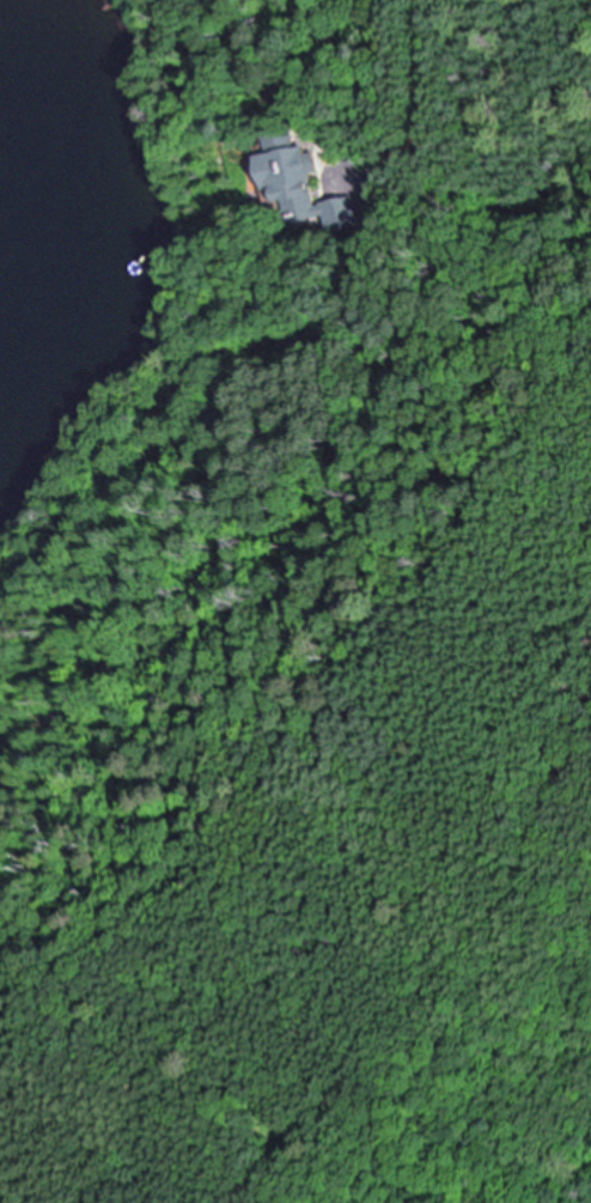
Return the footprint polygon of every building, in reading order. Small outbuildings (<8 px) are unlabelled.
[(337,120),(351,120),(351,132),(336,130),(337,120)] [(272,127),(291,122),(292,130),(298,129),(301,142),(312,140),(315,147),(317,147),(321,165),(318,166),(321,175),(311,176),(316,202),(322,201),(321,199),(352,193),(358,223),(328,230),(324,212),(294,218),(290,196),(281,198),(279,186),(272,188),(264,151),(276,148),(272,127)] [(364,279),(371,267),(383,274),(376,286),(364,279)]
